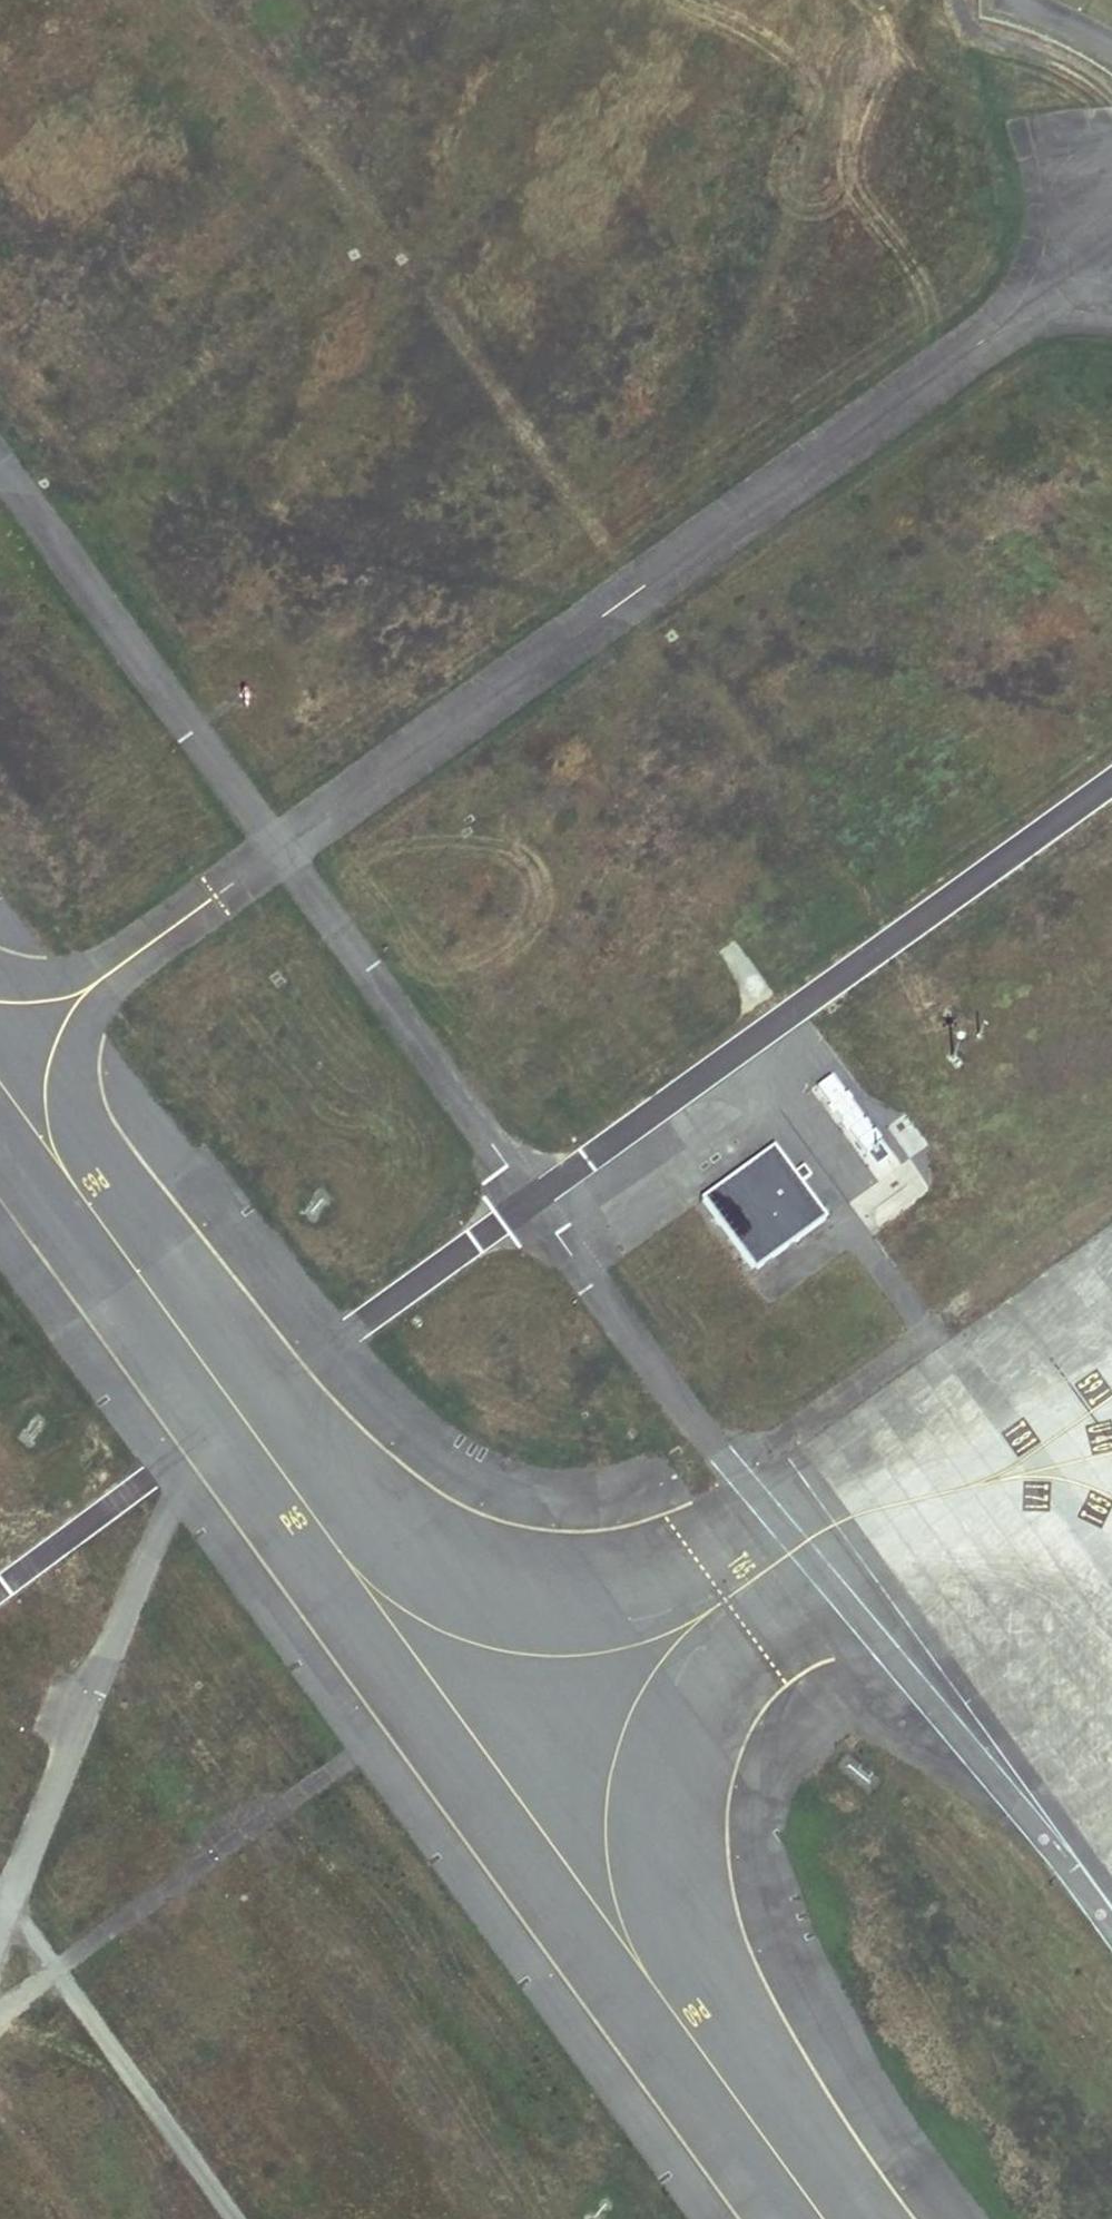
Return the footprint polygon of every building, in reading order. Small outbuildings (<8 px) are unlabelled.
[(754,1270),(826,1218),(774,1146),(702,1198),(754,1270)]
